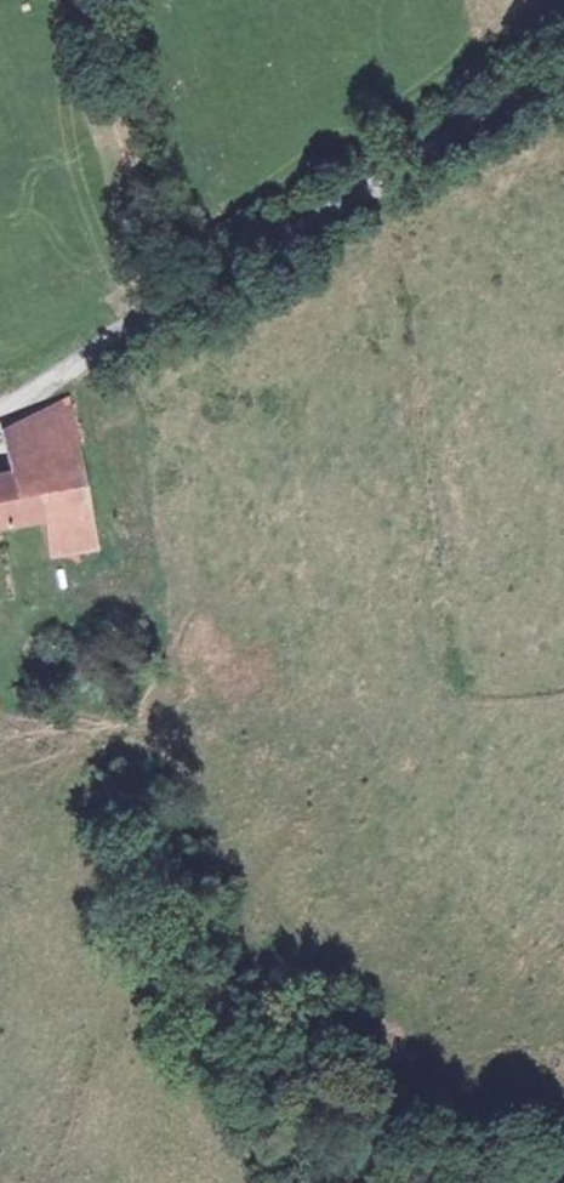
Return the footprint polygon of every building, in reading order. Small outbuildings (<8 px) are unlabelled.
[(42,406),(0,435),(6,454),(21,450),(28,473),(0,482),(0,536),(33,527),(42,559),(83,547),(42,406)] [(0,435),(0,436),(0,482),(28,473),(21,450),(6,454),(0,435)]
